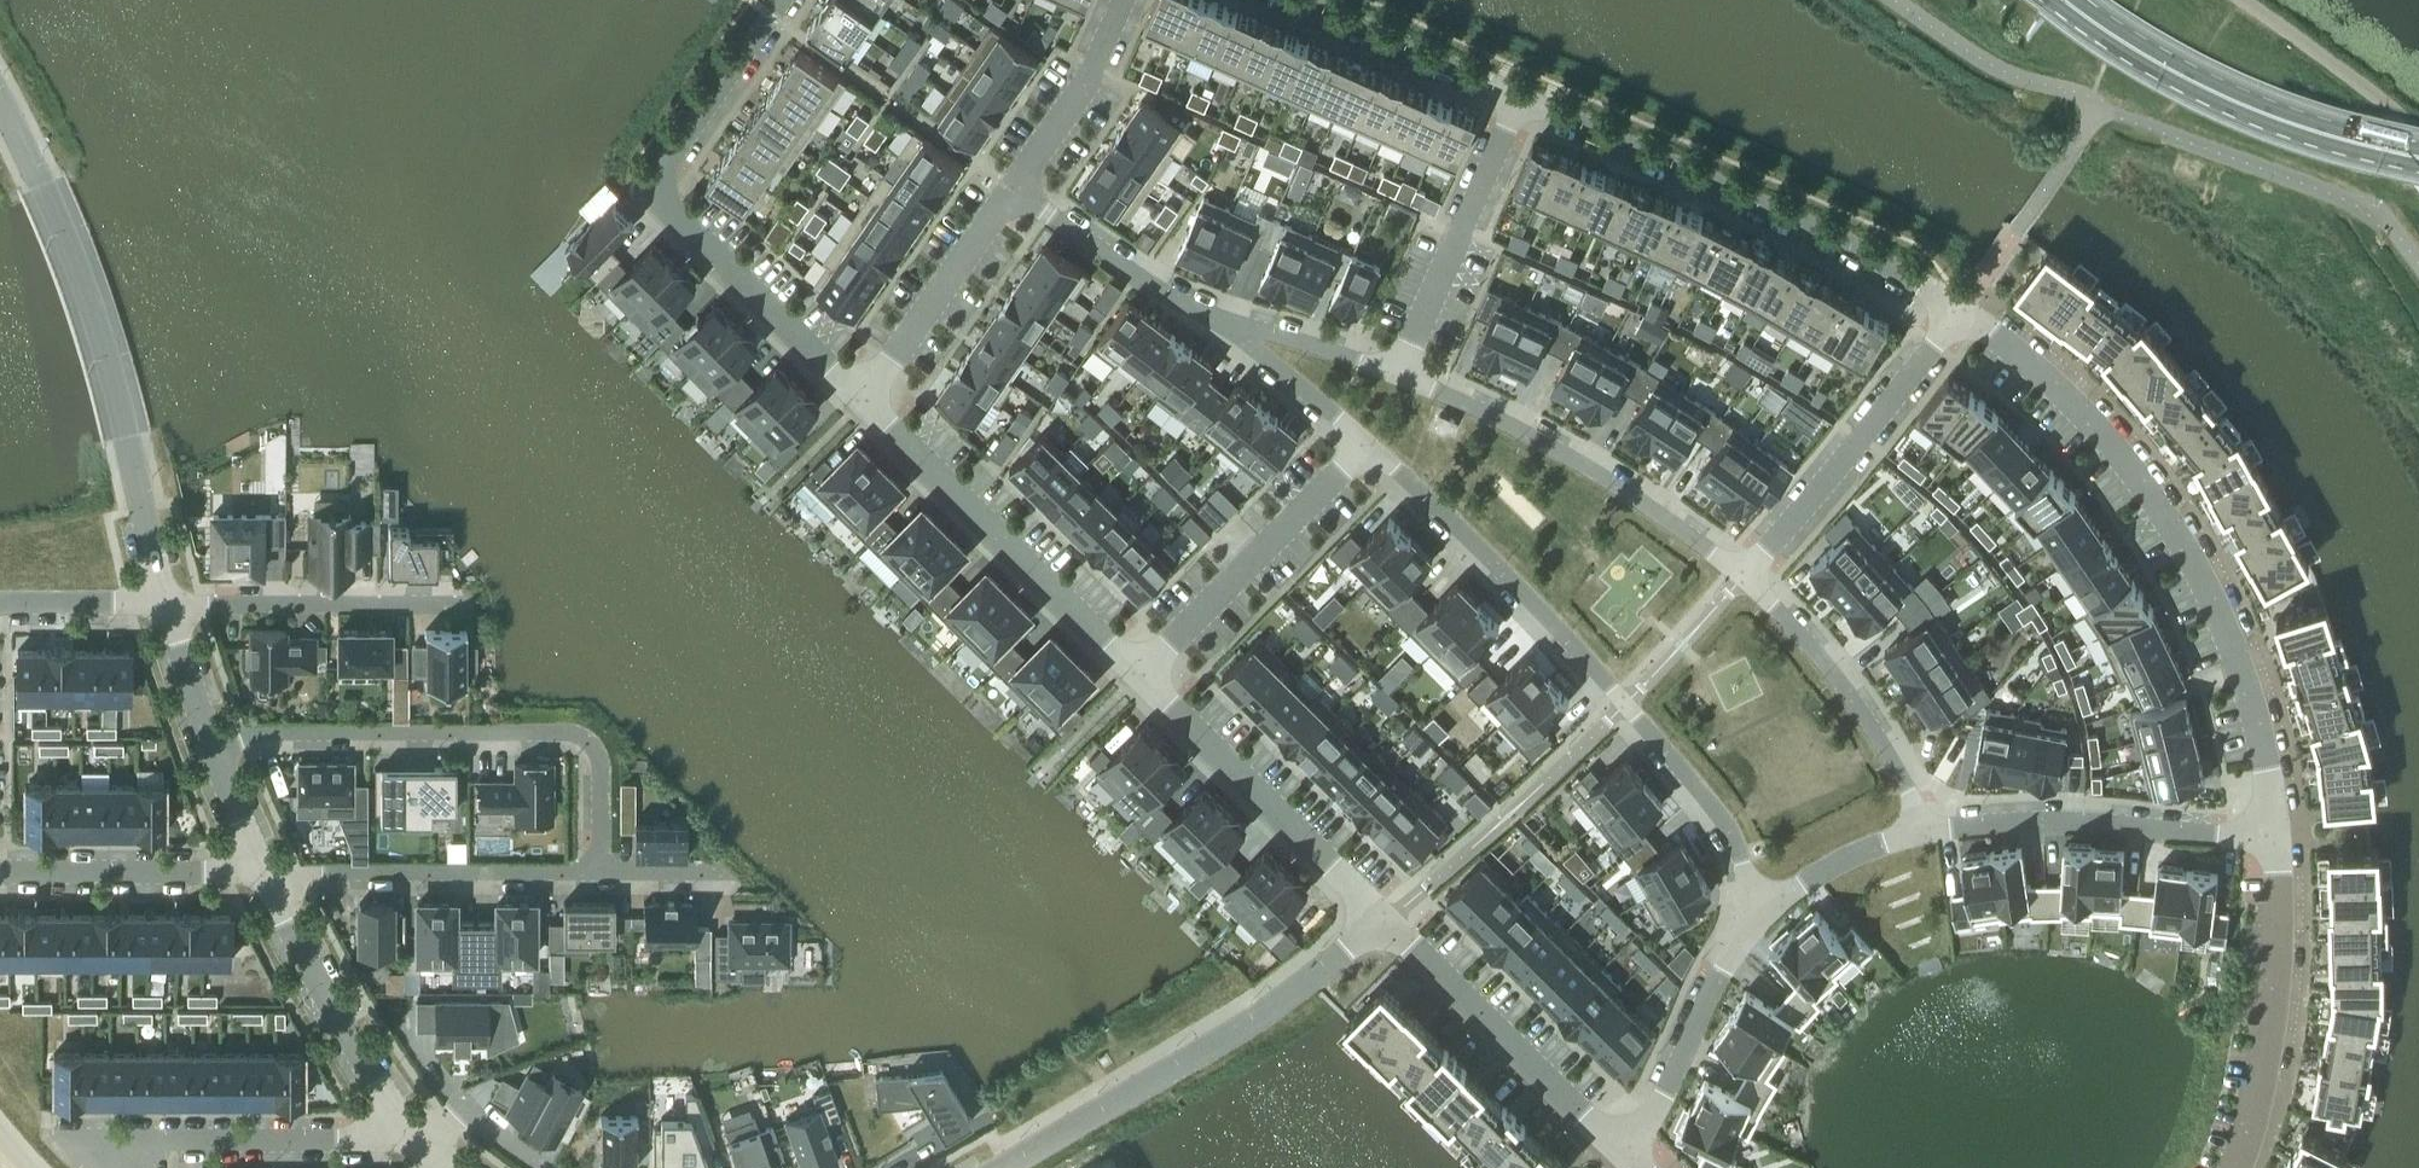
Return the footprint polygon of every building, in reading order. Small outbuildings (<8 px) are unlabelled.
[(867,34),(882,13),(863,0),(827,0),(824,4),(862,31),(867,34)] [(891,0),(863,0),(882,13),(891,0)] [(956,0),(945,0),(940,6),(948,12),(956,0)] [(964,6),(956,0),(948,12),(956,18),(964,6)] [(994,0),(992,0),(984,11),(992,17),(1001,5),(994,0)] [(1059,1),(1084,13),(1090,0),(1060,0),(1059,1)] [(1142,32),(1167,43),(1186,0),(1156,0),(1142,32)] [(1167,43),(1191,54),(1214,1),(1213,0),(1186,0),(1167,43)] [(1192,54),(1186,67),(1208,76),(1214,64),(1215,64),(1238,11),(1214,1),(1191,54),(1192,54)] [(862,31),(824,4),(808,27),(846,53),(862,31)] [(1009,10),(1001,5),(992,17),(1000,22),(1009,10)] [(1238,11),(1215,64),(1239,75),(1262,22),(1238,11)] [(940,23),(929,14),(923,22),(935,31),(940,23)] [(1262,22),(1239,75),(1262,86),(1286,32),(1262,22)] [(952,31),(940,23),(935,31),(947,39),(952,31)] [(977,48),(1022,80),(1037,57),(992,26),(977,48)] [(1042,34),(1034,28),(1026,40),(1034,46),(1042,34)] [(1286,32),(1262,86),(1286,96),(1310,43),(1286,32)] [(1050,39),(1042,34),(1034,46),(1042,51),(1050,39)] [(1310,43),(1286,96),(1310,107),(1334,54),(1310,43)] [(896,55),(908,63),(913,55),(901,47),(896,55)] [(1022,80),(977,48),(962,69),(1007,101),(1022,80)] [(847,82),(799,49),(784,71),(831,105),(847,82)] [(1334,54),(1310,107),(1334,117),(1358,64),(1334,54)] [(908,63),(896,55),(890,63),(902,71),(908,63)] [(919,60),(914,67),(925,76),(931,68),(919,60)] [(1358,64),(1334,117),(1358,128),(1382,75),(1358,64)] [(925,76),(914,67),(908,75),(920,84),(925,76)] [(1154,72),(1146,68),(1140,81),(1148,85),(1154,72)] [(962,69),(947,91),(992,122),(1007,101),(962,69)] [(831,105),(784,71),(769,93),(816,126),(831,105)] [(1163,76),(1154,72),(1148,85),(1157,89),(1163,76)] [(1382,75),(1358,128),(1382,139),(1405,85),(1382,75)] [(1405,85),(1382,139),(1405,149),(1429,96),(1405,85)] [(1202,93),(1193,89),(1187,102),(1196,106),(1202,93)] [(992,122),(947,91),(931,113),(976,145),(992,122)] [(816,126),(769,93),(754,114),(801,147),(816,126)] [(1211,97),(1202,93),(1196,106),(1205,110),(1211,97)] [(1429,96),(1405,149),(1429,160),(1453,106),(1429,96)] [(1185,129),(1142,99),(1126,121),(1174,155),(1174,154),(1170,150),(1185,129)] [(1453,106),(1429,160),(1454,171),(1478,118),(1453,106)] [(1250,114),(1241,110),(1235,124),(1244,128),(1250,114)] [(852,119),(864,128),(870,120),(858,112),(852,119)] [(801,147),(754,114),(738,135),(786,169),(801,147)] [(1259,118),(1250,114),(1244,128),(1253,131),(1259,118)] [(864,128),(852,119),(846,128),(859,136),(864,128)] [(1174,155),(1126,121),(1111,142),(1159,176),(1174,155)] [(876,124),(870,132),(882,141),(888,133),(876,124)] [(1227,144),(1233,130),(1224,126),(1218,140),(1227,144)] [(915,130),(899,153),(947,186),(963,164),(915,130)] [(1233,130),(1227,144),(1236,148),(1242,134),(1233,130)] [(876,148),(882,141),(870,132),(864,140),(876,148)] [(786,169),(738,135),(723,157),(766,187),(767,186),(762,182),(776,163),(785,170),(786,169)] [(1294,142),(1286,138),(1280,151),(1289,155),(1294,142)] [(1159,176),(1111,142),(1096,164),(1144,197),(1159,176)] [(1303,146),(1294,142),(1289,155),(1297,159),(1303,146)] [(1558,153),(1533,142),(1512,190),(1537,201),(1558,153)] [(1345,156),(1336,152),(1330,166),(1339,170),(1345,156)] [(899,153),(884,174),(932,208),(947,186),(899,153)] [(1537,201),(1539,202),(1541,196),(1562,206),(1560,211),(1561,212),(1582,164),(1558,153),(1537,201)] [(834,171),(840,163),(828,154),(822,162),(834,171)] [(1354,160),(1345,156),(1339,170),(1348,174),(1354,160)] [(766,187),(723,157),(708,179),(751,209),(766,187)] [(834,171),(822,162),(817,170),(829,179),(834,171)] [(840,163),(834,171),(846,179),(851,171),(840,163)] [(1144,197),(1096,164),(1080,186),(1128,220),(1144,197)] [(1561,212),(1585,222),(1606,175),(1582,164),(1561,212)] [(834,171),(829,179),(840,187),(846,179),(834,171)] [(1209,179),(1197,171),(1191,179),(1203,188),(1209,179)] [(884,174),(869,195),(917,229),(932,208),(884,174)] [(1393,178),(1384,174),(1378,187),(1387,191),(1393,178)] [(1589,217),(1610,227),(1605,238),(1607,238),(1630,185),(1606,175),(1585,222),(1586,223),(1589,217)] [(1402,181),(1393,178),(1387,191),(1396,195),(1402,181)] [(1630,249),(1654,196),(1630,185),(1607,238),(1630,249)] [(1426,192),(1417,188),(1411,201),(1420,205),(1426,192)] [(1230,207),(1205,264),(1231,276),(1248,238),(1262,244),(1273,217),(1260,211),(1263,203),(1241,193),(1234,209),(1230,207)] [(869,195),(854,217),(902,250),(917,229),(869,195)] [(1204,196),(1179,253),(1205,264),(1230,207),(1204,196)] [(1636,239),(1658,248),(1653,259),(1654,259),(1678,205),(1677,204),(1677,206),(1654,196),(1630,249),(1632,249),(1636,239)] [(798,197),(792,205),(804,213),(810,205),(798,197)] [(1417,212),(1391,200),(1385,214),(1411,225),(1417,212)] [(634,223),(613,201),(566,248),(598,280),(619,259),(621,257),(611,246),(634,223)] [(1173,218),(1179,210),(1167,202),(1161,210),(1173,218)] [(798,221),(804,213),(792,205),(787,213),(798,221)] [(1702,215),(1678,205),(1654,259),(1678,270),(1702,215)] [(816,209),(810,217),(822,226),(828,218),(816,209)] [(1155,217),(1167,226),(1173,218),(1161,210),(1155,217)] [(1703,217),(1703,216),(1702,215),(1678,270),(1701,282),(1727,230),(1703,217)] [(816,234),(822,226),(810,217),(804,225),(816,234)] [(854,217),(839,238),(887,272),(902,250),(854,217)] [(1273,217),(1262,244),(1275,250),(1261,280),(1288,292),(1313,235),(1287,223),(1273,217)] [(1724,294),(1751,241),(1750,240),(1749,241),(1727,230),(1701,282),(1702,282),(1707,272),(1728,283),(1723,293),(1724,294)] [(1522,235),(1513,231),(1507,244),(1516,248),(1522,235)] [(1313,235),(1288,292),(1314,304),(1328,273),(1341,279),(1353,252),(1339,246),(1313,235)] [(1531,239),(1522,235),(1516,248),(1525,252),(1531,239)] [(839,238),(824,259),(872,293),(887,272),(839,238)] [(795,239),(789,247),(801,255),(807,247),(795,239)] [(1724,294),(1747,305),(1774,253),(1751,241),(1724,294)] [(675,264),(655,243),(629,269),(619,259),(598,280),(629,312),(634,307),(633,307),(675,264)] [(1030,266),(1075,297),(1090,275),(1045,243),(1030,266)] [(2071,267),(2048,249),(2017,290),(2040,307),(2070,268),(2071,267)] [(1341,279),(1332,299),(1360,311),(1380,264),(1353,252),(1341,279)] [(1570,256),(1561,252),(1555,265),(1564,269),(1570,256)] [(1798,269),(1775,255),(1775,253),(1774,253),(1747,305),(1769,319),(1798,269)] [(1579,260),(1570,256),(1564,269),(1573,273),(1579,260)] [(814,284),(813,285),(820,290),(856,315),(872,293),(824,259),(824,260),(828,264),(814,284)] [(696,284),(675,264),(633,307),(634,307),(652,326),(648,330),(660,341),(681,320),(670,310),(696,284)] [(1075,297),(1030,266),(1015,287),(1050,312),(1064,292),(1074,298),(1075,297)] [(2063,325),(2064,324),(2063,323),(2092,285),(2093,286),(2094,284),(2071,267),(2070,268),(2040,307),(2063,325)] [(1769,319),(1791,332),(1821,282),(1798,269),(1769,319)] [(1618,277),(1609,273),(1603,287),(1612,291),(1618,277)] [(1626,281),(1618,277),(1612,291),(1620,294),(1626,281)] [(1124,287),(1112,279),(1095,303),(1107,311),(1124,287)] [(1813,345),(1843,296),(1821,282),(1791,332),(1813,345)] [(2092,285),(2063,323),(2064,324),(2089,343),(2090,343),(2089,342),(2117,304),(2114,302),(2118,296),(2102,283),(2097,289),(2093,286),(2092,285)] [(1488,286),(1476,314),(1490,320),(1476,349),(1502,361),(1528,305),(1488,286)] [(999,308),(1000,309),(1035,333),(1050,312),(1015,287),(1014,287),(999,308)] [(1866,309),(1843,296),(1813,345),(1836,359),(1866,309)] [(1661,305),(1652,300),(1646,314),(1654,318),(1661,305)] [(1116,364),(1151,317),(1129,301),(1094,347),(1116,364)] [(2089,342),(2090,343),(2105,354),(2106,356),(2143,324),(2141,323),(2117,304),(2089,342)] [(737,325),(717,305),(691,330),(681,320),(660,341),(691,373),(695,369),(695,368),(737,325)] [(1528,305),(1502,361),(1528,373),(1542,345),(1555,351),(1569,324),(1528,305)] [(1669,309),(1661,305),(1654,318),(1663,322),(1669,309)] [(1021,354),(1035,333),(1000,309),(985,330),(1025,358),(1026,357),(1021,354)] [(1837,360),(1843,350),(1865,363),(1889,323),(1866,309),(1836,359),(1837,360)] [(1120,360),(1140,375),(1171,333),(1151,317),(1116,364),(1117,364),(1120,360)] [(1709,322),(1701,317),(1694,330),(1702,334),(1709,322)] [(1718,326),(1709,322),(1702,334),(1711,339),(1718,326)] [(2161,346),(2162,344),(2143,322),(2141,323),(2143,324),(2106,356),(2105,354),(2104,355),(2124,378),(2125,378),(2124,377),(2161,346)] [(1094,331),(1082,323),(1076,330),(1088,339),(1094,331)] [(1568,358),(1553,386),(1578,400),(1608,346),(1569,324),(1555,351),(1568,358)] [(758,345),(737,325),(695,368),(695,369),(725,398),(747,377),(736,366),(758,345)] [(1025,358),(985,330),(970,351),(1015,383),(1015,382),(1011,378),(1025,358)] [(1088,339),(1076,330),(1071,338),(1083,347),(1088,339)] [(1172,333),(1171,333),(1140,375),(1141,376),(1145,371),(1163,385),(1156,394),(1157,395),(1192,349),(1193,349),(1172,333)] [(1752,346),(1744,341),(1737,353),(1745,358),(1752,346)] [(2147,402),(2147,401),(2182,370),(2183,371),(2184,371),(2162,346),(2163,345),(2162,344),(2161,346),(2124,377),(2125,378),(2147,403),(2147,402)] [(1608,346),(1578,400),(1603,414),(1619,386),(1632,393),(1647,368),(1608,346)] [(1761,351),(1752,346),(1745,358),(1753,363),(1761,351)] [(1192,349),(1157,395),(1178,411),(1189,420),(1217,385),(1206,377),(1214,366),(1192,349)] [(955,373),(1000,404),(1015,383),(970,351),(955,373)] [(799,386),(778,366),(757,387),(747,377),(725,398),(756,429),(799,386)] [(1644,401),(1627,428),(1651,443),(1685,392),(1647,368),(1632,393),(1644,401)] [(1797,372),(1789,368),(1781,380),(1790,385),(1797,372)] [(1064,385),(1069,377),(1058,369),(1052,377),(1064,385)] [(2200,391),(2199,390),(2183,371),(2182,370),(2147,401),(2147,402),(2164,421),(2165,422),(2200,391)] [(1805,377),(1797,372),(1790,385),(1798,390),(1805,377)] [(999,405),(1000,404),(955,373),(939,395),(975,420),(976,418),(988,427),(1002,407),(999,405)] [(1970,391),(1949,375),(1914,421),(1935,438),(1972,391),(1971,390),(1970,391)] [(1064,385),(1052,377),(1046,385),(1058,393),(1064,385)] [(1189,420),(1201,429),(1221,446),(1258,401),(1237,384),(1228,394),(1217,385),(1189,420)] [(799,446),(790,436),(819,406),(799,386),(756,429),(775,448),(767,456),(778,467),(799,446)] [(1075,396),(1082,403),(1092,393),(1085,386),(1075,396)] [(1827,392),(1819,387),(1812,399),(1820,404),(1827,392)] [(2162,422),(2182,445),(2184,444),(2183,443),(2218,412),(2219,413),(2221,412),(2201,389),(2199,390),(2200,391),(2165,422),(2164,421),(2162,422)] [(1935,438),(1936,439),(1943,429),(1962,444),(1958,448),(1959,448),(1998,411),(1972,391),(1935,438)] [(1685,392),(1651,443),(1676,459),(1693,432),(1705,441),(1722,416),(1709,407),(1685,392)] [(1099,410),(1106,416),(1116,406),(1109,399),(1099,410)] [(1221,446),(1241,462),(1278,418),(1278,417),(1258,401),(1221,446)] [(1123,413),(1116,406),(1106,416),(1113,423),(1123,413)] [(1016,416),(1028,424),(1034,416),(1022,408),(1016,416)] [(1097,418),(1090,411),(1080,422),(1087,429),(1097,418)] [(1998,411),(1959,448),(1977,467),(2015,431),(1998,413),(1999,412),(1998,411)] [(2197,460),(2239,437),(2238,435),(2236,433),(2241,429),(2227,411),(2221,416),(2219,413),(2218,412),(2183,443),(2184,444),(2196,459),(2197,460)] [(1453,432),(1458,420),(1441,413),(1435,424),(1453,432)] [(1717,449),(1698,475),(1722,492),(1758,443),(1722,416),(1705,441),(1717,449)] [(1104,425),(1097,418),(1087,429),(1094,435),(1104,425)] [(1299,435),(1278,418),(1241,462),(1262,480),(1299,435)] [(1019,437),(1007,429),(991,453),(1002,461),(1019,437)] [(1011,466),(1030,486),(1065,450),(1045,431),(1011,466)] [(2033,450),(2015,431),(1977,467),(1995,486),(2033,450)] [(2239,435),(2238,435),(2239,437),(2197,460),(2196,459),(2212,487),(2212,488),(2255,465),(2256,464),(2255,462),(2254,463),(2239,435)] [(1758,443),(1722,492),(1745,509),(1759,489),(1770,497),(1769,499),(1770,500),(1773,496),(1772,496),(1775,492),(1775,493),(1794,469),(1758,443)] [(826,520),(837,510),(880,467),(859,445),(837,468),(826,457),(804,478),(806,479),(795,490),(826,520)] [(1134,455),(1127,448),(1117,458),(1124,465),(1134,455)] [(1066,451),(1065,450),(1030,486),(1049,504),(1079,473),(1062,455),(1066,451)] [(2013,505),(2052,468),(2051,467),(2050,468),(2033,450),(1995,486),(2013,505)] [(1916,463),(1904,454),(1898,462),(1909,471),(1916,463)] [(1141,462),(1134,455),(1124,465),(1131,472),(1141,462)] [(1161,470),(1179,487),(1189,477),(1172,459),(1161,470)] [(1927,472),(1916,463),(1909,471),(1921,480),(1927,472)] [(2227,513),(2227,512),(2268,489),(2269,490),(2270,489),(2256,464),(2255,465),(2212,488),(2212,487),(2211,487),(2225,514),(2227,513)] [(869,542),(890,521),(879,510),(902,488),(880,467),(837,510),(869,542)] [(2013,505),(2014,506),(2018,502),(2035,520),(2075,493),(2052,468),(2013,505)] [(1067,522),(1098,491),(1079,473),(1049,504),(1067,522)] [(1189,478),(1179,488),(1186,495),(1196,485),(1189,478)] [(1950,492),(1939,483),(1933,490),(1944,500),(1950,492)] [(1154,495),(1161,502),(1171,492),(1164,485),(1154,495)] [(397,488),(381,488),(381,518),(397,518),(397,488)] [(2227,513),(2239,534),(2240,536),(2281,513),(2280,511),(2269,490),(2268,489),(2227,512),(2227,513)] [(1098,491),(1067,522),(1086,541),(1124,501),(1124,500),(1115,509),(1098,491)] [(1171,492),(1161,502),(1167,509),(1178,498),(1171,492)] [(1961,502),(1950,492),(1944,500),(1954,510),(1961,502)] [(2036,521),(2049,540),(2044,544),(2045,545),(2088,515),(2074,495),(2076,494),(2075,493),(2035,520),(2036,521)] [(1197,507),(1218,527),(1228,517),(1208,496),(1197,507)] [(1124,501),(1086,541),(1104,559),(1143,520),(1124,501)] [(1938,503),(1931,510),(1942,520),(1948,513),(1938,503)] [(890,521),(869,542),(901,574),(944,530),(923,509),(901,531),(890,521)] [(2252,562),(2253,562),(2252,560),(2295,537),(2296,536),(2282,511),(2280,511),(2281,513),(2240,536),(2239,534),(2237,535),(2252,562)] [(1213,533),(1192,512),(1181,522),(1202,543),(1213,533)] [(1830,588),(1876,545),(1846,512),(1826,533),(1835,544),(1811,566),(1830,588)] [(350,513),(312,513),(312,574),(350,574),(350,551),(380,551),(380,520),(350,520),(350,513)] [(286,514),(214,514),(214,566),(239,566),(239,571),(264,571),(264,545),(286,546),(286,514)] [(2103,537),(2088,515),(2045,545),(2060,566),(2103,537)] [(1331,552),(1344,565),(1352,557),(1372,576),(1373,577),(1412,538),(1390,516),(1363,543),(1352,532),(1331,552)] [(1987,529),(1977,519),(1970,525),(1980,536),(1987,529)] [(1143,520),(1104,559),(1123,577),(1157,542),(1157,541),(1140,525),(1144,521),(1143,520)] [(408,527),(390,527),(390,571),(406,571),(406,574),(438,574),(438,536),(408,536),(408,527)] [(1997,540),(1987,529),(1980,536),(1990,547),(1997,540)] [(944,530),(901,574),(933,606),(954,584),(944,574),(966,551),(944,530)] [(2252,560),(2253,562),(2267,586),(2309,562),(2296,538),(2297,537),(2296,536),(2295,537),(2252,560)] [(2103,537),(2060,566),(2075,588),(2118,558),(2103,537)] [(1157,541),(1157,542),(1123,577),(1142,596),(1144,595),(1147,598),(1163,582),(1159,579),(1180,559),(1159,538),(1157,541)] [(1398,618),(1418,598),(1406,586),(1433,559),(1411,538),(1373,577),(1372,576),(1364,584),(1398,618)] [(1848,607),(1894,565),(1876,545),(1830,588),(1848,607)] [(2016,565),(2008,553),(2000,559),(2009,571),(2016,565)] [(2075,588),(2089,608),(2084,612),(2085,613),(2134,579),(2133,578),(2132,579),(2118,558),(2075,588)] [(1892,605),(1903,618),(1926,600),(1894,565),(1848,607),(1867,628),(1892,605)] [(2025,576),(2016,565),(2009,571),(2017,582),(2025,576)] [(954,584),(933,606),(965,637),(1009,594),(987,572),(965,595),(954,584)] [(2153,607),(2134,579),(2085,613),(2098,633),(2153,607)] [(1398,618),(1431,651),(1478,604),(1456,582),(1430,609),(1418,598),(1398,618)] [(1009,594),(965,637),(997,669),(1018,648),(1008,637),(1030,615),(1009,594)] [(2024,605),(2032,617),(2041,612),(2033,599),(2024,605)] [(1953,639),(1926,600),(1903,618),(1913,632),(1885,651),(1901,675),(1953,639)] [(2335,632),(2326,602),(2277,617),(2286,647),(2289,646),(2288,645),(2333,631),(2334,632),(2335,632)] [(1485,664),(1473,652),(1500,625),(1478,604),(1431,651),(1464,684),(1485,664)] [(915,605),(902,618),(911,627),(924,614),(915,605)] [(2032,617),(2024,605),(2016,610),(2024,622),(2032,617)] [(2110,656),(2163,631),(2152,609),(2154,608),(2153,607),(2098,633),(2099,634),(2110,656)] [(2048,624),(2041,612),(2032,617),(2040,629),(2048,624)] [(1311,624),(1303,616),(1293,626),(1301,634),(1311,624)] [(1320,633),(1311,624),(1301,634),(1310,643),(1320,633)] [(285,629),(252,629),(252,645),(247,645),(247,664),(252,664),(252,680),(285,680),(285,668),(314,668),(314,637),(295,637),(295,639),(285,639),(285,629)] [(407,675),(407,644),(391,644),(391,629),(339,629),(339,665),(390,665),(391,675),(407,675)] [(427,681),(425,681),(425,683),(467,683),(467,681),(465,681),(465,667),(476,667),(476,645),(465,645),(465,631),(467,630),(467,629),(425,629),(425,631),(427,631),(427,644),(413,644),(413,673),(427,673),(427,681)] [(2121,679),(2174,654),(2163,631),(2110,656),(2121,679)] [(2297,674),(2298,675),(2343,661),(2342,659),(2341,656),(2347,654),(2341,633),(2335,635),(2334,632),(2333,631),(2288,645),(2289,646),(2297,674)] [(997,669),(1029,701),(1073,657),(1051,636),(1029,658),(1018,648),(997,669)] [(1261,636),(1222,675),(1242,695),(1280,656),(1261,636)] [(2070,649),(2063,636),(2054,641),(2061,654),(2070,649)] [(1916,696),(1968,661),(1953,639),(1901,675),(1916,696)] [(17,695),(45,695),(45,648),(17,648),(17,695)] [(45,648),(45,695),(73,695),(73,648),(45,648)] [(100,695),(100,648),(73,648),(73,695),(100,695)] [(129,648),(100,648),(100,695),(129,695),(129,648)] [(2057,663),(2051,649),(2042,653),(2048,667),(2057,663)] [(2076,662),(2070,649),(2061,654),(2067,667),(2076,662)] [(1338,671),(1349,661),(1340,653),(1330,663),(1338,671)] [(2138,702),(2186,679),(2174,654),(2121,679),(2122,681),(2127,678),(2138,702)] [(1280,656),(1242,695),(1260,713),(1295,678),(1296,679),(1300,675),(1280,656)] [(1468,689),(1480,702),(1484,698),(1503,718),(1504,719),(1549,678),(1528,656),(1500,681),(1489,669),(1468,689)] [(1094,679),(1073,657),(1029,701),(1062,733),(1083,712),(1072,701),(1094,679)] [(2307,703),(2306,701),(2351,687),(2352,689),(2353,688),(2344,659),(2342,659),(2343,661),(2298,675),(2297,674),(2295,674),(2296,676),(2290,678),(2294,691),(2300,689),(2304,704),(2307,703)] [(1349,661),(1338,671),(1347,680),(1357,670),(1349,661)] [(1968,661),(1916,696),(1933,720),(1960,701),(1969,713),(1992,696),(1968,661)] [(1295,678),(1260,713),(1279,731),(1313,696),(1317,691),(1323,685),(1306,668),(1300,675),(1296,679),(1295,678)] [(2068,688),(2063,674),(2054,678),(2059,692),(2068,688)] [(1532,757),(1553,738),(1542,726),(1570,699),(1549,677),(1549,678),(1504,719),(1503,718),(1499,722),(1532,757)] [(2088,695),(2084,681),(2074,684),(2079,698),(2088,695)] [(1380,703),(1391,693),(1382,684),(1372,694),(1380,703)] [(2307,703),(2314,726),(2314,728),(2359,713),(2359,712),(2358,710),(2364,708),(2358,689),(2352,691),(2352,689),(2351,687),(2306,701),(2307,703)] [(1279,731),(1278,732),(1297,750),(1336,711),(1317,691),(1313,696),(1279,731)] [(1389,711),(1399,701),(1391,693),(1380,703),(1389,711)] [(2092,709),(2088,695),(2079,698),(2083,712),(2092,709)] [(2186,698),(2130,711),(2137,739),(2192,726),(2186,698)] [(407,705),(393,705),(393,719),(408,719),(407,705)] [(1336,711),(1297,750),(1316,768),(1350,733),(1351,734),(1355,730),(1336,711)] [(1975,768),(2003,774),(2015,712),(2013,712),(2011,723),(1984,718),(1975,768)] [(2003,774),(2029,778),(2040,717),(2015,712),(2003,774)] [(2320,748),(2320,750),(2369,745),(2369,747),(2371,747),(2361,712),(2359,712),(2359,713),(2314,728),(2314,726),(2313,726),(2313,728),(2320,748)] [(2057,784),(2068,728),(2041,723),(2042,717),(2040,717),(2029,778),(2057,784)] [(30,734),(45,734),(45,724),(30,724),(30,734)] [(45,724),(45,734),(60,734),(60,724),(45,724)] [(86,734),(100,734),(100,724),(86,724),(86,734)] [(100,724),(100,734),(115,734),(115,724),(100,724)] [(1404,736),(1413,745),(1423,734),(1414,726),(1404,736)] [(2137,739),(2143,764),(2199,751),(2192,726),(2137,739)] [(1123,788),(1163,747),(1143,727),(1113,757),(1102,746),(1092,757),(1102,767),(1098,771),(1120,793),(1124,788),(1123,788)] [(1350,733),(1316,768),(1334,786),(1365,756),(1366,757),(1370,752),(1351,734),(1350,733)] [(155,744),(155,734),(140,734),(140,744),(155,744)] [(1423,734),(1413,745),(1421,753),(1431,743),(1423,734)] [(2100,749),(2098,734),(2088,736),(2090,750),(2100,749)] [(53,751),(53,741),(38,741),(38,751),(53,751)] [(67,741),(53,741),(53,751),(67,751),(67,741)] [(93,751),(108,751),(108,741),(93,741),(93,751)] [(108,741),(108,751),(122,751),(122,741),(108,741)] [(2320,748),(2319,748),(2322,779),(2323,779),(2323,777),(2371,772),(2371,771),(2369,747),(2369,745),(2320,750),(2320,748)] [(1154,797),(1183,768),(1163,747),(1123,788),(1124,788),(1143,807),(1136,815),(1147,826),(1165,807),(1154,797)] [(2101,763),(2100,749),(2090,750),(2092,764),(2101,763)] [(2199,751),(2143,764),(2150,792),(2205,779),(2199,751)] [(2069,753),(2069,763),(2084,763),(2084,753),(2069,753)] [(1365,756),(1334,786),(1353,805),(1383,774),(1366,757),(1365,756)] [(1597,821),(1644,781),(1626,759),(1602,779),(1591,766),(1569,788),(1597,821)] [(368,849),(368,813),(367,784),(353,784),(353,762),(299,762),(299,801),(319,801),(319,813),(337,813),(352,849),(368,849)] [(478,780),(478,809),(515,809),(515,820),(553,820),(553,762),(515,762),(515,780),(478,780)] [(1449,781),(1460,771),(1451,763),(1441,773),(1449,781)] [(376,796),(375,796),(375,812),(381,812),(381,821),(403,821),(403,827),(432,827),(432,809),(456,809),(456,767),(432,767),(381,767),(381,796),(376,796)] [(1468,780),(1460,771),(1449,781),(1458,790),(1468,780)] [(2323,777),(2323,779),(2326,806),(2376,801),(2373,771),(2371,771),(2371,772),(2323,777)] [(1353,805),(1371,823),(1372,823),(1402,792),(1401,791),(1383,774),(1353,805)] [(2092,775),(2093,790),(2103,790),(2102,775),(2092,775)] [(1597,821),(1626,855),(1649,836),(1639,823),(1663,803),(1644,781),(1597,821)] [(1402,792),(1372,823),(1390,842),(1429,803),(1409,783),(1401,791),(1402,792)] [(24,831),(53,831),(53,784),(24,784),(24,831)] [(53,784),(53,831),(80,831),(80,784),(53,784)] [(108,831),(108,784),(80,784),(80,831),(108,831)] [(135,831),(135,784),(108,784),(108,831),(135,831)] [(164,784),(135,784),(135,831),(164,831),(164,784)] [(1205,788),(1175,818),(1165,807),(1147,826),(1157,836),(1162,831),(1183,851),(1225,808),(1205,788)] [(1429,803),(1390,842),(1410,861),(1448,822),(1429,803)] [(634,804),(621,804),(621,829),(634,829),(634,821),(634,804)] [(1183,851),(1203,871),(1213,882),(1234,861),(1223,851),(1246,829),(1225,808),(1183,851)] [(686,820),(636,820),(635,853),(686,854),(686,820)] [(1532,852),(1539,845),(1529,835),(1522,842),(1532,852)] [(1634,869),(1648,893),(1643,896),(1644,897),(1697,866),(1682,841),(1663,852),(1649,836),(1626,855),(1636,868),(1634,869)] [(2045,884),(2045,915),(2062,915),(2063,913),(2092,914),(2092,910),(2091,910),(2095,848),(2096,848),(2096,846),(2091,846),(2091,843),(2070,841),(2070,845),(2065,844),(2062,884),(2045,884)] [(1539,845),(1532,852),(1543,863),(1550,856),(1539,845)] [(1992,852),(2001,916),(2000,916),(2000,918),(2031,913),(2031,915),(2045,915),(2045,884),(2027,884),(2021,846),(1990,850),(1991,853),(1992,852)] [(2120,922),(2136,923),(2139,892),(2122,890),(2125,850),(2096,848),(2095,848),(2091,910),(2092,910),(2121,912),(2120,922)] [(352,849),(352,861),(368,861),(368,849),(352,849)] [(1224,892),(1244,911),(1244,912),(1287,869),(1266,849),(1244,872),(1234,861),(1213,882),(1224,892)] [(1593,869),(1576,849),(1564,858),(1583,877),(1593,869)] [(1973,920),(2000,916),(2001,916),(1992,852),(1991,853),(1987,853),(1986,850),(1965,853),(1966,856),(1962,857),(1967,891),(1951,894),(1956,926),(1974,924),(1973,920)] [(2368,850),(2330,851),(2331,880),(2379,879),(2379,877),(2380,877),(2379,850),(2378,850),(2371,850),(2368,850)] [(1487,859),(1448,899),(1467,918),(1506,878),(1487,859)] [(2155,893),(2139,892),(2136,923),(2151,924),(2150,930),(2181,934),(2182,924),(2181,924),(2188,870),(2187,870),(2183,869),(2183,866),(2162,864),(2162,867),(2158,866),(2155,893)] [(1692,902),(1711,890),(1697,866),(1644,897),(1659,922),(1666,917),(1675,931),(1701,916),(1692,902)] [(2181,924),(2182,924),(2209,928),(2208,942),(2226,944),(2230,911),(2214,909),(2218,872),(2187,868),(2187,870),(2188,870),(2181,924)] [(1287,869),(1244,912),(1244,911),(1239,916),(1260,936),(1282,957),(1299,940),(1278,920),(1307,890),(1287,869)] [(1577,882),(1566,872),(1559,879),(1570,889),(1577,882)] [(2379,879),(2331,880),(2331,882),(2332,882),(2333,910),(2330,910),(2330,912),(2379,911),(2380,912),(2382,912),(2381,877),(2380,877),(2379,877),(2379,879)] [(1506,878),(1467,918),(1486,936),(1529,893),(1528,892),(1520,900),(1503,883),(1507,879),(1506,878)] [(1577,882),(1570,889),(1580,899),(1587,892),(1577,882)] [(1529,893),(1486,936),(1504,955),(1548,911),(1529,893)] [(644,902),(644,943),(695,943),(695,956),(711,956),(711,926),(696,926),(696,902),(676,902),(676,901),(664,901),(664,902),(644,902)] [(392,913),(392,902),(360,902),(360,948),(392,948),(392,937),(404,937),(404,913),(392,913)] [(454,902),(418,902),(418,957),(453,957),(453,976),(476,976),(476,921),(454,921),(454,902)] [(498,921),(476,921),(476,976),(500,976),(500,957),(534,957),(534,902),(498,902),(498,921)] [(589,939),(614,939),(614,902),(563,902),(563,921),(549,921),(549,950),(589,950),(589,939)] [(1612,921),(1619,914),(1608,903),(1601,910),(1612,921)] [(1794,929),(1834,975),(1835,974),(1856,956),(1860,961),(1874,949),(1852,925),(1840,935),(1817,909),(1814,912),(1812,909),(1796,923),(1798,926),(1795,928),(1794,929)] [(1548,911),(1504,955),(1523,973),(1566,929),(1548,911)] [(2379,911),(2330,912),(2331,940),(2380,938),(2380,937),(2387,936),(2387,914),(2380,914),(2380,912),(2379,911)] [(9,914),(0,914),(0,961),(9,961),(9,914)] [(9,914),(9,961),(37,961),(37,914),(9,914)] [(37,914),(37,961),(64,961),(64,914),(37,914)] [(92,914),(64,914),(64,961),(92,961),(92,914)] [(92,914),(92,961),(119,961),(119,914),(92,914)] [(119,961),(147,961),(147,914),(119,914),(119,961)] [(175,914),(147,914),(147,961),(175,961),(175,914)] [(175,914),(175,961),(202,961),(202,914),(175,914)] [(202,914),(202,961),(231,961),(231,914),(202,914)] [(1619,914),(1612,921),(1622,931),(1629,924),(1619,914)] [(788,921),(730,921),(730,932),(715,932),(715,976),(740,976),(740,961),(788,961),(788,921)] [(1839,978),(1835,974),(1834,975),(1794,929),(1795,928),(1794,927),(1790,930),(1788,928),(1772,941),(1774,944),(1770,947),(1799,981),(1787,994),(1810,1015),(1820,1004),(1815,998),(1839,978)] [(1566,929),(1523,973),(1541,991),(1585,948),(1566,929)] [(2380,938),(2331,940),(2332,967),(2381,966),(2381,964),(2381,961),(2380,938)] [(1651,955),(1640,945),(1633,952),(1644,962),(1651,955)] [(1585,948),(1541,991),(1560,1010),(1603,966),(1585,948)] [(1644,962),(1654,973),(1661,966),(1651,955),(1644,962)] [(2381,966),(2332,967),(2332,969),(2333,969),(2334,990),(2381,999),(2381,1000),(2383,1000),(2383,964),(2381,964),(2381,966)] [(1603,966),(1560,1010),(1579,1028),(1622,984),(1603,966)] [(1669,974),(1659,984),(1666,991),(1676,981),(1669,974)] [(1622,984),(1579,1028),(1597,1046),(1632,1011),(1615,994),(1623,985),(1622,984)] [(1348,1021),(1347,1022),(1371,1045),(1372,1044),(1407,1009),(1383,985),(1348,1021)] [(1777,1046),(1777,1045),(1793,1021),(1801,1026),(1810,1015),(1787,994),(1775,1008),(1747,989),(1730,1014),(1777,1046)] [(2335,992),(2330,1017),(2376,1026),(2381,1000),(2381,999),(2334,990),(2334,992),(2335,992)] [(0,993),(0,1003),(9,1003),(9,993),(0,993)] [(147,1003),(147,993),(132,993),(132,1003),(147,1003)] [(147,993),(147,1003),(162,1003),(162,993),(147,993)] [(187,1003),(202,1003),(202,993),(187,994),(187,1003)] [(217,994),(202,993),(202,1003),(217,1003),(217,994)] [(92,1003),(92,994),(77,994),(77,1003),(92,1003)] [(106,994),(92,994),(92,1003),(107,1003),(106,994)] [(502,1000),(436,1000),(436,1029),(436,1042),(453,1042),(453,1048),(454,1048),(454,1047),(469,1047),(469,1048),(470,1048),(470,1042),(486,1042),(487,1042),(502,1042),(501,1006),(502,1006),(502,1000)] [(37,1011),(37,1001),(22,1001),(22,1011),(37,1011)] [(37,1001),(37,1011),(51,1011),(51,1001),(37,1001)] [(1372,1044),(1371,1045),(1392,1066),(1393,1065),(1392,1064),(1427,1028),(1407,1009),(1372,1044)] [(123,1020),(137,1020),(137,1010),(123,1010),(123,1020)] [(137,1010),(137,1020),(152,1020),(152,1010),(137,1010)] [(68,1011),(68,1020),(82,1020),(82,1011),(68,1011)] [(82,1011),(82,1020),(97,1020),(97,1011),(82,1011)] [(192,1020),(192,1011),(178,1011),(178,1020),(192,1020)] [(207,1011),(192,1011),(192,1020),(207,1020),(207,1011)] [(233,1011),(233,1020),(247,1020),(247,1011),(233,1011)] [(247,1011),(247,1020),(262,1020),(262,1011),(247,1011)] [(275,1011),(275,1025),(285,1025),(285,1011),(275,1011)] [(1632,1011),(1597,1046),(1616,1066),(1627,1055),(1631,1059),(1645,1045),(1641,1041),(1652,1030),(1632,1011)] [(1777,1046),(1730,1014),(1729,1015),(1731,1016),(1715,1040),(1750,1064),(1742,1079),(1770,1095),(1777,1082),(1768,1076),(1785,1050),(1777,1045),(1777,1046)] [(2322,1047),(2322,1048),(2370,1057),(2370,1056),(2371,1054),(2375,1029),(2376,1026),(2330,1017),(2324,1047),(2322,1047)] [(1427,1028),(1392,1064),(1393,1065),(1410,1082),(1411,1083),(1446,1048),(1445,1047),(1444,1048),(1427,1030),(1428,1030),(1427,1028)] [(1410,1082),(1409,1083),(1431,1105),(1432,1104),(1432,1103),(1431,1102),(1466,1067),(1446,1048),(1411,1083),(1410,1082)] [(2322,1048),(2317,1075),(2365,1084),(2365,1086),(2367,1086),(2373,1056),(2370,1056),(2370,1057),(2322,1048)] [(82,1100),(82,1053),(53,1053),(53,1100),(82,1100)] [(110,1100),(110,1053),(82,1053),(82,1100),(110,1100)] [(137,1100),(137,1053),(110,1053),(110,1100),(137,1100)] [(137,1053),(137,1100),(165,1100),(165,1053),(137,1053)] [(165,1053),(165,1100),(192,1100),(192,1053),(165,1053)] [(192,1053),(192,1100),(220,1100),(220,1053),(192,1053)] [(220,1053),(220,1100),(247,1100),(247,1053),(220,1053)] [(275,1100),(275,1053),(247,1053),(247,1100),(275,1100)] [(275,1053),(275,1100),(304,1100),(303,1053),(275,1053)] [(1466,1067),(1431,1102),(1432,1103),(1432,1104),(1451,1123),(1452,1123),(1451,1122),(1485,1087),(1466,1069),(1467,1068),(1466,1067)] [(885,1105),(878,1106),(878,1108),(889,1107),(889,1106),(926,1102),(935,1117),(933,1118),(944,1137),(972,1120),(941,1069),(882,1075),(885,1105)] [(524,1123),(553,1140),(581,1089),(551,1072),(546,1083),(527,1073),(520,1085),(502,1075),(491,1095),(509,1105),(507,1110),(525,1120),(524,1123)] [(2319,1077),(2314,1105),(2329,1107),(2328,1109),(2330,1110),(2328,1121),(2355,1130),(2358,1113),(2360,1113),(2360,1111),(2365,1087),(2365,1086),(2365,1084),(2317,1075),(2317,1077),(2319,1077)] [(1749,1135),(1749,1134),(1762,1108),(1770,1095),(1742,1079),(1734,1093),(1705,1079),(1692,1105),(1692,1106),(1741,1130),(1740,1131),(1749,1135)] [(1485,1087),(1451,1122),(1452,1123),(1469,1140),(1470,1141),(1505,1106),(1504,1105),(1502,1106),(1485,1089),(1486,1088),(1485,1087)] [(802,1167),(816,1167),(838,1160),(824,1123),(840,1117),(830,1088),(814,1094),(819,1108),(785,1120),(802,1167)] [(704,1154),(700,1154),(700,1143),(714,1143),(696,1094),(685,1094),(685,1117),(661,1117),(661,1127),(653,1127),(654,1163),(661,1163),(661,1167),(709,1167),(704,1154)] [(649,1100),(637,1100),(637,1107),(642,1112),(649,1112),(649,1100)] [(1692,1106),(1692,1105),(1690,1104),(1690,1105),(1688,1108),(1685,1107),(1676,1126),(1679,1127),(1676,1132),(1707,1147),(1699,1163),(1704,1167),(1733,1167),(1737,1160),(1728,1155),(1740,1131),(1741,1130),(1692,1106)] [(1469,1140),(1468,1141),(1490,1163),(1491,1162),(1490,1160),(1524,1125),(1505,1106),(1470,1141),(1469,1140)] [(600,1115),(600,1117),(602,1117),(602,1165),(600,1165),(600,1166),(637,1166),(637,1165),(635,1165),(635,1117),(637,1116),(637,1115),(600,1115)] [(755,1118),(725,1129),(732,1149),(729,1151),(735,1167),(773,1167),(771,1162),(784,1157),(773,1125),(759,1130),(755,1118)] [(1490,1160),(1491,1162),(1498,1167),(1521,1167),(1543,1146),(1542,1144),(1541,1145),(1524,1128),(1526,1126),(1524,1125),(1490,1160)] [(2290,1156),(2315,1167),(2340,1167),(2348,1152),(2347,1151),(2344,1150),(2332,1144),(2322,1139),(2304,1130),(2292,1155),(2291,1155),(2290,1156)] [(2326,1130),(2322,1139),(2332,1144),(2337,1135),(2326,1130)] [(1543,1146),(1521,1167),(1566,1167),(1543,1146)] [(2284,1167),(2315,1167),(2290,1156),(2284,1167)]
